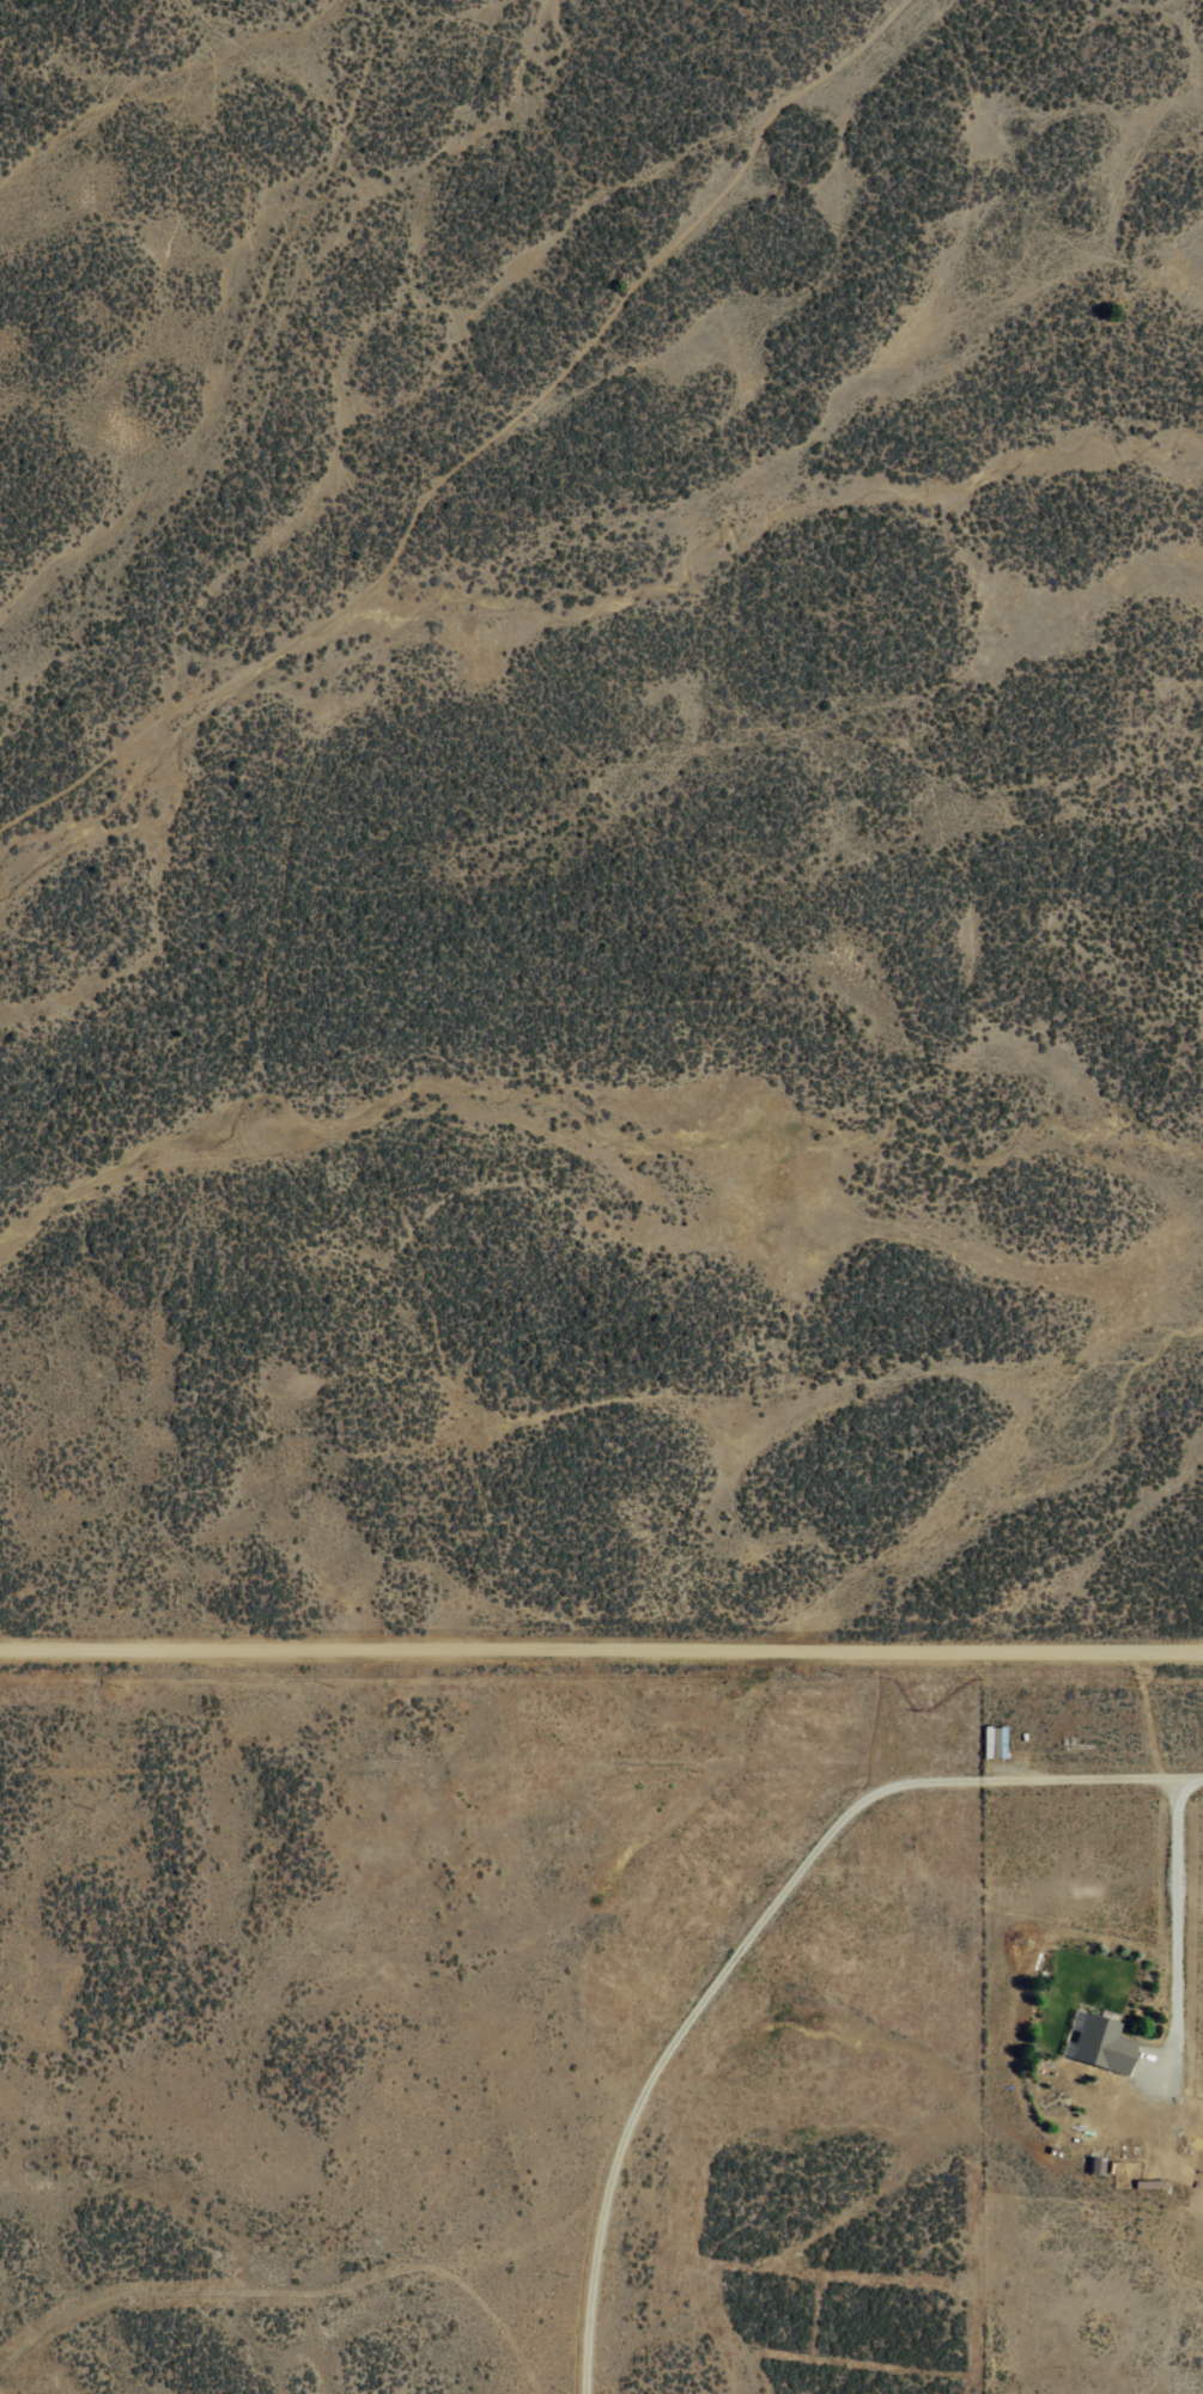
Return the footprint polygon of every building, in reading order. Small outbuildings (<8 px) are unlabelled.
[(1004,1757),(1004,1725),(981,1725),(981,1758),(1004,1757)]
